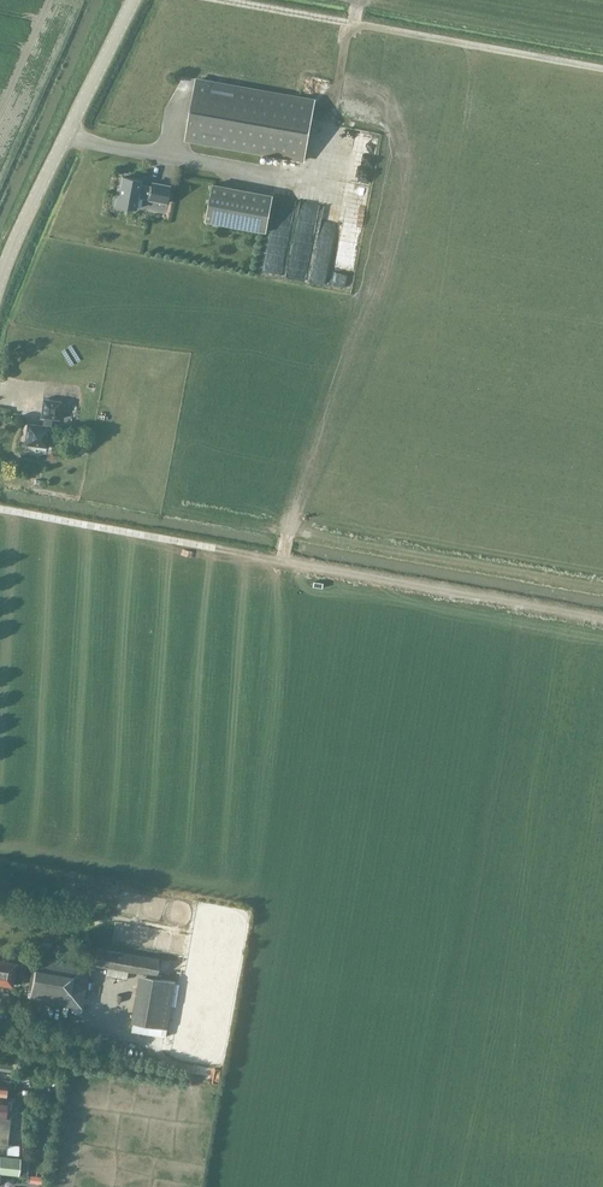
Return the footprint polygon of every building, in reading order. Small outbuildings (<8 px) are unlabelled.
[(304,160),(314,101),(196,79),(185,139),(304,160)] [(118,187),(114,205),(121,206),(122,208),(128,209),(130,208),(134,208),(137,195),(148,197),(147,199),(166,203),(169,186),(151,182),(150,188),(139,186),(140,180),(122,177),(120,187),(118,187)] [(205,221),(266,232),(273,196),(212,184),(205,221)] [(43,399),(40,417),(44,417),(43,426),(51,427),(52,418),(58,419),(61,401),(43,399)] [(27,424),(25,443),(49,446),(51,427),(43,426),(27,424)] [(156,976),(159,958),(96,948),(93,965),(156,976)] [(81,1008),(90,963),(37,954),(29,999),(81,1008)] [(25,965),(16,963),(0,960),(0,981),(12,983),(13,983),(17,984),(18,982),(22,983),(26,983),(27,976),(23,975),(25,965)] [(137,974),(129,1022),(132,1023),(131,1030),(148,1033),(149,1026),(166,1029),(174,981),(137,974)] [(13,1065),(0,1063),(0,1071),(12,1072),(13,1065)] [(15,1080),(7,1079),(7,1086),(14,1087),(15,1080)] [(7,1147),(9,1127),(10,1118),(5,1117),(7,1100),(0,1099),(0,1146),(7,1147)] [(55,1113),(56,1105),(44,1104),(43,1112),(55,1113)] [(18,1175),(20,1158),(0,1156),(0,1173),(18,1175)] [(29,1182),(42,1184),(43,1177),(30,1175),(29,1182)]
